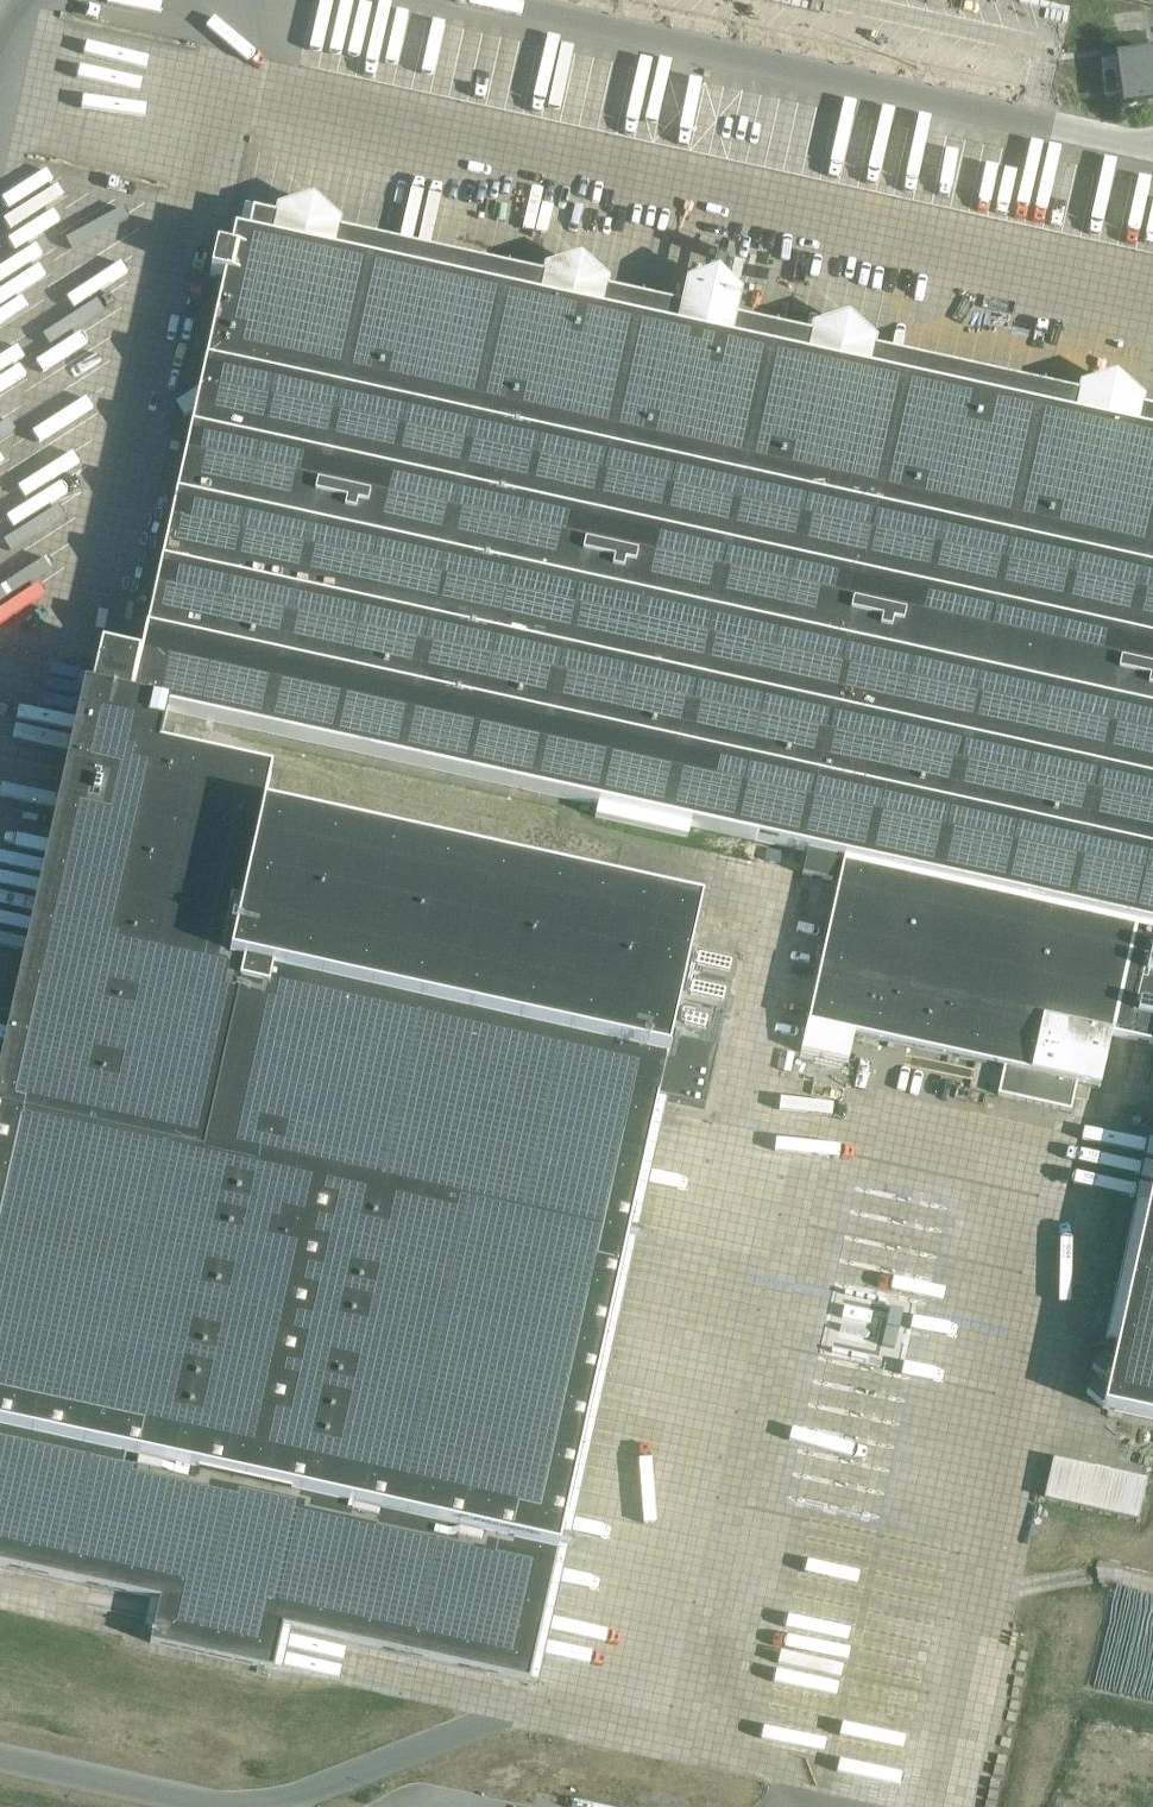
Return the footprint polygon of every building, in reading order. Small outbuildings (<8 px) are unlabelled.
[(1122,108),(1152,103),(1152,53),(1116,57),(1117,70),(1102,72),(1105,97),(1121,95),(1122,108)] [(961,192),(1008,202),(1010,201),(1093,218),(1094,225),(1093,226),(1128,232),(1141,235),(1152,234),(1152,176),(1139,173),(1138,159),(1013,135),(1010,146),(990,142),(989,129),(975,127),(972,140),(964,141),(960,165),(966,167),(961,192)] [(0,1092),(0,1565),(160,1601),(150,1642),(272,1669),(281,1628),(528,1683),(658,1098),(705,1108),(717,1055),(669,1044),(697,917),(260,820),(270,777),(158,753),(167,712),(598,807),(595,818),(687,839),(689,828),(843,862),(800,1053),(848,1064),(854,1036),(1003,1069),(997,1097),(1070,1113),(1077,1085),(1099,1090),(1110,1037),(1152,1047),(1152,420),(1045,396),(1042,408),(1034,406),(1037,394),(911,366),(908,379),(901,377),(903,364),(777,336),(775,349),(767,347),(770,335),(753,331),(734,327),(740,298),(721,280),(711,278),(686,286),(679,315),(660,311),(644,307),(641,320),(633,318),(636,305),(510,277),(507,290),(500,288),(503,276),(376,248),(373,260),(366,259),(369,246),(242,218),(239,234),(234,233),(229,253),(216,250),(210,277),(224,280),(130,703),(88,694),(0,1092)] [(1146,1206),(1135,1203),(1105,1340),(1116,1342),(1101,1409),(1152,1421),(1152,1175),(1146,1206)] [(1052,1459),(1046,1500),(1142,1514),(1148,1473),(1052,1459)] [(565,1797),(563,1806),(607,1806),(565,1797)]
